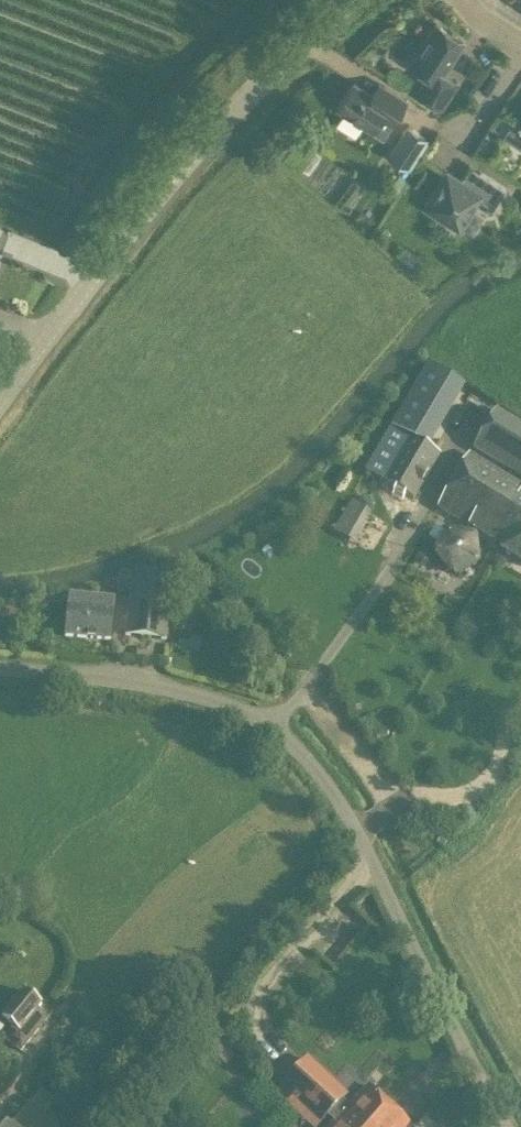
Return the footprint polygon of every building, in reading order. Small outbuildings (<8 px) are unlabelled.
[(436,25),(409,65),(427,77),(415,94),(441,110),(457,84),(442,74),(463,42),(436,25)] [(371,131),(380,116),(391,123),(405,101),(383,87),(376,98),(353,83),(336,108),(343,112),(336,123),(354,135),(361,124),(371,131)] [(388,154),(406,166),(426,137),(407,125),(388,154)] [(480,171),(470,188),(446,173),(424,208),(459,231),(477,203),(490,212),(506,188),(480,171)] [(495,410),(494,411),(473,450),(520,480),(520,426),(495,410)] [(414,501),(441,456),(390,426),(364,473),(387,486),(380,497),(401,509),(408,498),(414,501)] [(520,564),(520,488),(468,457),(437,508),(503,547),(500,552),(520,564)] [(336,532),(376,550),(390,519),(350,501),(336,532)] [(449,533),(437,555),(455,574),(477,564),(474,537),(449,533)] [(174,579),(119,572),(117,593),(128,595),(123,637),(166,641),(174,579)] [(67,609),(66,609),(63,638),(111,642),(114,613),(113,612),(114,601),(68,597),(67,609)] [(1,1019),(13,1028),(4,1040),(20,1053),(47,1020),(37,1012),(41,1006),(22,992),(1,1019)] [(324,1122),(327,1119),(332,1123),(329,1126),(408,1126),(409,1126),(366,1086),(347,1107),(342,1102),(348,1097),(307,1059),(283,1085),(324,1122)] [(46,1119),(50,1113),(48,1112),(56,1103),(40,1091),(10,1126),(6,1123),(3,1126),(56,1126),(46,1119)]
